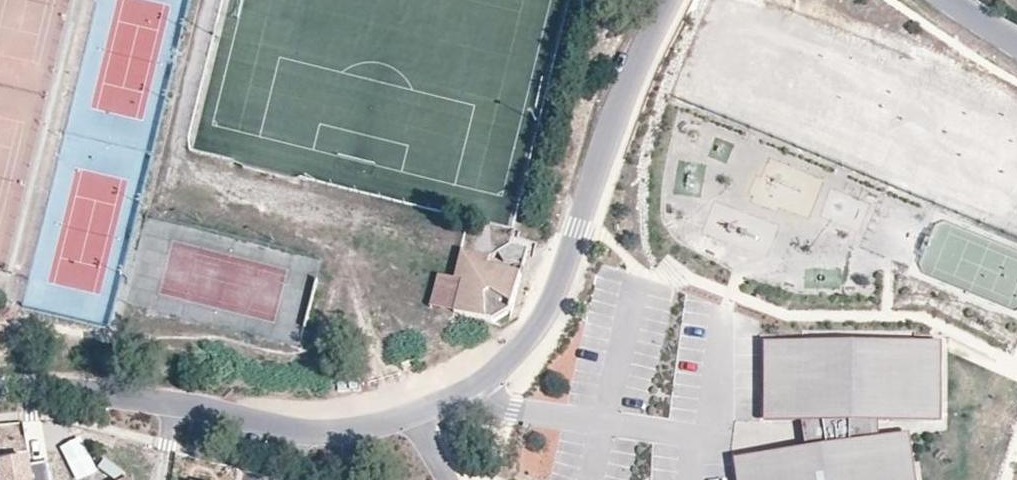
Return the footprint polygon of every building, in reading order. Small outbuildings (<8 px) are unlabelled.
[(523,267),(528,249),(511,244),(498,252),(504,262),(523,267)] [(455,314),(465,271),(467,267),(470,264),(474,263),(477,263),(488,266),(490,259),(462,251),(455,280),(439,277),(431,308),(455,314)] [(517,292),(521,275),(488,266),(477,263),(474,263),(470,264),(467,267),(465,271),(455,314),(492,323),(500,314),(512,311),(517,292)] [(748,479),(911,479),(906,439),(874,442),(873,421),(936,421),(936,347),(772,347),(772,421),(811,423),(813,438),(814,453),(746,462),(748,479)] [(81,441),(63,450),(78,479),(81,479),(96,472),(81,441)] [(0,464),(0,470),(2,479),(31,479),(28,460),(0,464)] [(99,473),(119,479),(120,479),(124,468),(103,461),(99,473)]
